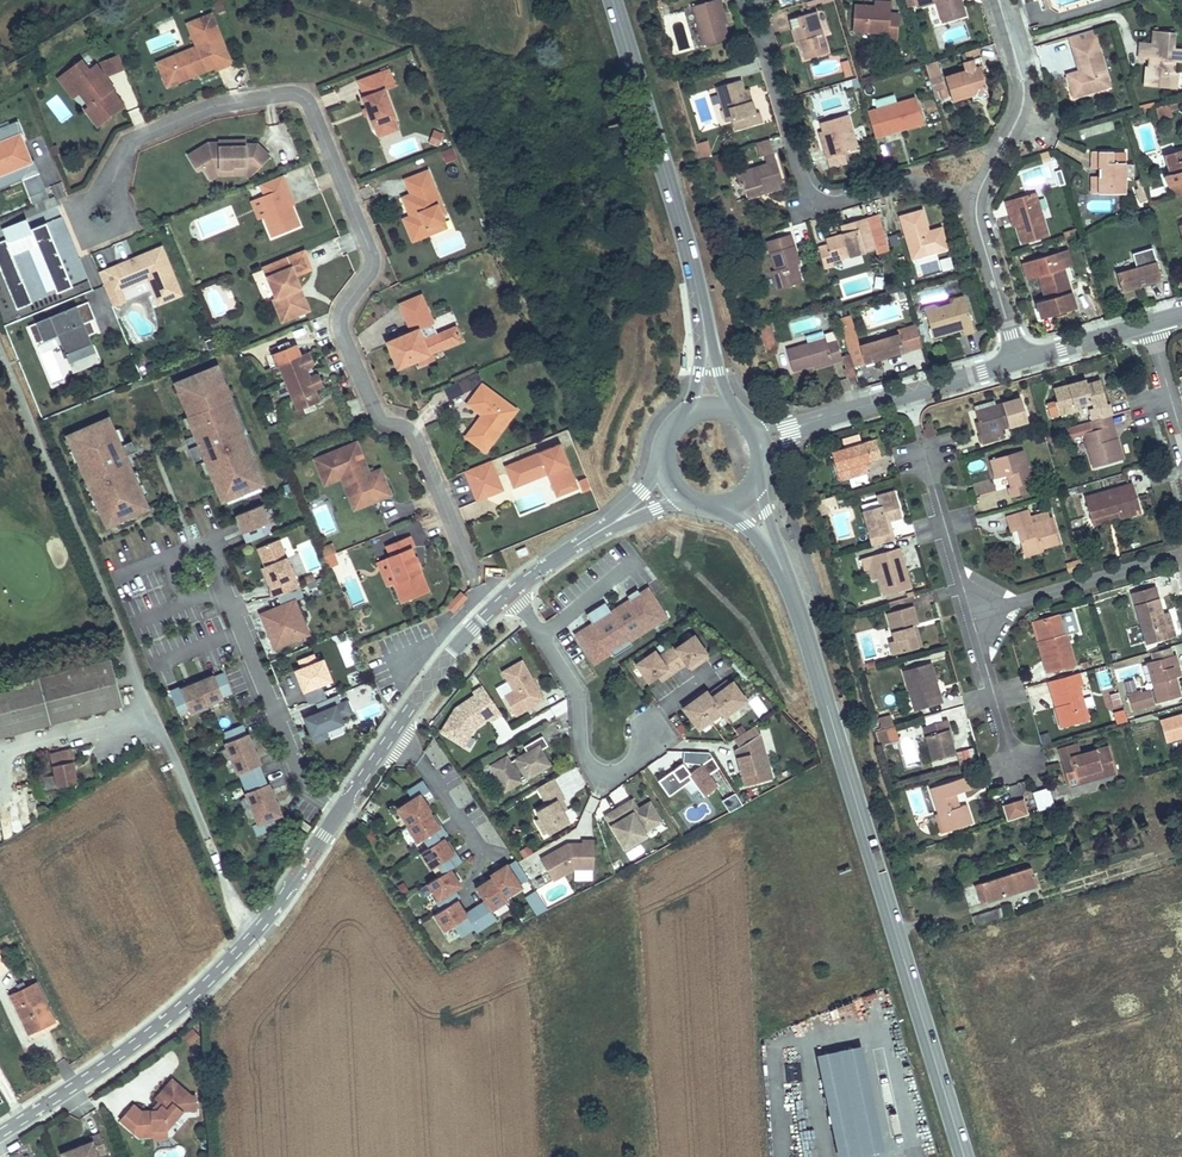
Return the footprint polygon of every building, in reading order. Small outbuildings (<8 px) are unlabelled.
[(213,3),(216,12),(226,9),(223,0),(222,0),(213,3)] [(724,8),(721,0),(716,0),(694,6),(706,46),(730,39),(725,23),(721,9),(724,8)] [(919,7),(937,1),(944,23),(966,16),(962,0),(917,0),(919,7)] [(891,7),(877,6),(856,4),(855,31),(889,33),(889,39),(898,39),(900,13),(891,13),(891,7)] [(791,20),(794,30),(798,29),(803,45),(807,60),(829,54),(817,12),(791,20)] [(233,64),(212,14),(198,20),(201,28),(191,32),(198,47),(186,52),(190,60),(162,71),(168,87),(197,76),(196,73),(215,65),(216,67),(218,70),(233,64)] [(201,28),(198,20),(188,24),(191,32),(201,28)] [(798,29),(794,30),(799,46),(803,45),(798,29)] [(1094,30),(1070,37),(1080,67),(1082,67),(1083,69),(1081,73),(1078,74),(1077,71),(1068,74),(1071,86),(1078,85),(1081,95),(1103,88),(1101,83),(1110,80),(1094,30)] [(1149,66),(1148,66),(1147,86),(1174,88),(1175,70),(1176,61),(1180,62),(1181,62),(1181,48),(1175,47),(1176,32),(1155,31),(1154,42),(1142,42),(1141,58),(1149,59),(1154,59),(1154,66),(1149,66)] [(964,63),(981,57),(979,49),(961,54),(964,63)] [(162,71),(190,60),(186,52),(158,63),(162,71)] [(953,101),(973,95),(988,91),(981,68),(984,66),(981,57),(964,63),(967,71),(946,78),(953,101)] [(127,105),(115,88),(112,90),(108,84),(113,81),(99,63),(92,68),(85,59),(72,68),(86,88),(81,91),(92,105),(88,108),(101,125),(127,105)] [(933,99),(947,98),(942,60),(929,62),(933,99)] [(197,76),(216,67),(215,65),(196,73),(197,76)] [(394,66),(361,78),(367,94),(366,94),(371,106),(373,105),(375,111),(373,112),(377,124),(378,124),(399,117),(400,116),(390,87),(400,83),(394,66)] [(718,86),(725,110),(731,108),(734,119),(737,130),(764,122),(760,111),(757,112),(754,100),(749,101),(746,90),(742,79),(718,86)] [(117,86),(113,81),(108,84),(112,90),(115,88),(117,86)] [(1078,85),(1071,86),(1074,97),(1081,95),(1078,85)] [(750,88),(746,90),(749,101),(754,100),(750,88)] [(988,91),(973,95),(974,99),(989,95),(988,91)] [(61,124),(73,115),(57,94),(45,103),(61,124)] [(337,94),(323,98),(325,108),(340,104),(337,94)] [(869,113),(876,138),(890,133),(924,123),(917,99),(869,113)] [(1176,100),(1156,106),(1159,117),(1179,111),(1176,100)] [(371,106),(367,108),(369,114),(373,112),(375,111),(373,105),(371,106)] [(731,108),(725,110),(728,121),(734,119),(731,108)] [(826,138),(823,139),(829,158),(833,168),(849,163),(846,153),(860,149),(850,115),(822,123),(825,132),(826,138)] [(399,117),(378,124),(382,135),(403,128),(399,117)] [(0,127),(0,188),(41,172),(36,159),(31,161),(20,134),(25,132),(20,119),(0,127)] [(433,129),(428,142),(439,146),(444,133),(433,129)] [(769,164),(738,173),(742,185),(746,184),(750,197),(786,186),(776,153),(771,139),(762,142),(758,143),(762,156),(766,155),(769,164)] [(709,140),(695,142),(697,157),(712,154),(709,140)] [(271,157),(258,145),(246,145),(246,141),(233,142),(233,147),(220,147),(220,143),(209,143),(189,156),(198,171),(203,168),(209,178),(221,171),(221,170),(234,169),(234,167),(247,167),(247,175),(250,178),(271,157)] [(453,146),(441,151),(446,163),(458,158),(453,146)] [(1166,155),(1171,174),(1166,176),(1169,185),(1181,181),(1181,150),(1166,155)] [(1093,168),(1100,168),(1103,168),(1103,176),(1100,176),(1100,193),(1126,193),(1125,163),(1113,163),(1113,151),(1092,152),(1093,168)] [(247,175),(247,167),(234,167),(234,169),(221,170),(221,171),(209,178),(211,180),(218,176),(247,175)] [(433,169),(408,179),(415,193),(412,195),(417,206),(420,204),(424,212),(413,217),(422,240),(433,235),(431,229),(449,222),(447,215),(451,214),(433,169)] [(267,196),(261,198),(269,215),(266,217),(274,236),(302,225),(294,205),(286,187),(289,186),(285,175),(262,184),(267,196)] [(289,186),(286,187),(294,205),(297,203),(289,186)] [(1007,202),(1011,213),(1015,211),(1019,226),(1025,245),(1049,237),(1036,193),(1007,202)] [(261,198),(253,201),(261,219),(266,217),(269,215),(261,198)] [(905,234),(911,253),(919,250),(921,257),(941,251),(938,240),(945,238),(942,228),(932,231),(932,233),(930,233),(926,231),(926,229),(928,228),(923,210),(901,217),(905,234)] [(1015,211),(1011,213),(1015,227),(1019,226),(1015,211)] [(818,247),(824,267),(833,264),(832,261),(871,249),(888,250),(890,250),(884,230),(879,213),(849,222),(852,232),(843,234),(826,240),(827,245),(818,247)] [(0,241),(0,278),(14,313),(31,306),(11,258),(37,248),(56,296),(72,289),(45,222),(29,229),(24,218),(0,228),(0,230),(4,239),(0,241)] [(449,222),(431,229),(433,235),(451,228),(449,222)] [(841,225),(843,234),(852,232),(849,222),(841,225)] [(792,236),(767,243),(771,256),(775,267),(776,271),(773,272),(779,291),(802,284),(797,265),(800,264),(792,236)] [(948,249),(945,238),(938,240),(941,251),(948,249)] [(159,264),(168,260),(162,247),(135,258),(138,259),(154,253),(159,264)] [(307,250),(266,267),(278,297),(275,298),(285,321),(311,310),(306,297),(301,299),(298,290),(303,288),(297,276),(314,269),(307,250)] [(919,250),(911,253),(913,260),(921,257),(919,250)] [(1029,278),(1040,275),(1043,274),(1045,280),(1042,281),(1047,298),(1037,301),(1042,318),(1076,307),(1059,251),(1024,262),(1029,278)] [(135,258),(100,273),(113,306),(126,301),(121,291),(149,279),(159,304),(182,295),(168,260),(159,264),(154,253),(138,259),(135,258)] [(1158,262),(1118,273),(1123,291),(1163,279),(1158,262)] [(920,302),(946,299),(944,286),(919,289),(920,302)] [(303,288),(298,290),(301,299),(306,297),(303,288)] [(934,306),(926,309),(934,338),(955,332),(954,329),(956,326),(958,328),(962,326),(965,335),(976,331),(966,297),(956,300),(952,307),(943,310),(934,306)] [(87,301),(27,326),(35,344),(56,335),(62,349),(60,350),(63,358),(65,357),(69,367),(96,355),(88,335),(95,333),(90,321),(95,319),(87,301)] [(777,349),(768,320),(758,323),(767,352),(777,349)] [(398,331),(385,336),(388,344),(387,345),(396,368),(418,359),(420,365),(432,360),(429,355),(461,342),(454,326),(421,340),(416,324),(403,329),(405,334),(400,336),(398,331)] [(900,335),(861,347),(866,364),(924,346),(918,325),(899,331),(900,335)] [(794,372),(813,366),(833,360),(834,363),(843,361),(837,340),(828,343),(827,338),(787,350),(794,372)] [(288,339),(277,343),(279,348),(272,352),(277,365),(279,364),(297,407),(303,405),(305,410),(316,406),(313,401),(318,399),(313,386),(322,382),(318,373),(315,372),(308,375),(304,366),(311,363),(313,359),(309,350),(300,354),(295,342),(290,344),(288,339)] [(96,355),(69,367),(72,374),(99,362),(96,355)] [(833,360),(813,366),(814,369),(834,363),(833,360)] [(251,454),(222,384),(225,383),(217,364),(187,377),(190,385),(180,389),(190,414),(189,414),(197,435),(200,442),(192,445),(189,447),(194,459),(204,455),(223,500),(226,498),(260,484),(263,483),(251,454)] [(464,391),(483,382),(478,373),(460,382),(464,391)] [(190,385),(187,377),(177,381),(180,389),(190,385)] [(256,452),(227,382),(225,383),(222,384),(251,454),(256,452)] [(1092,423),(1102,420),(1108,419),(1112,417),(1109,406),(1106,407),(1098,382),(1085,386),(1084,382),(1052,391),(1056,404),(1053,405),(1057,419),(1075,414),(1074,412),(1091,407),(1092,412),(1089,413),(1092,423)] [(448,398),(463,395),(461,383),(446,386),(448,398)] [(509,405),(481,384),(466,404),(477,413),(478,412),(482,414),(482,417),(480,420),(478,419),(465,437),(478,447),(490,429),(498,435),(510,417),(504,412),(509,405)] [(993,411),(973,417),(978,436),(976,437),(978,446),(1001,439),(999,432),(1024,424),(1018,401),(993,408),(993,411)] [(128,460),(126,454),(131,452),(137,449),(132,439),(121,444),(109,416),(68,434),(81,462),(79,463),(87,481),(88,480),(102,510),(105,509),(111,523),(149,507),(128,460)] [(1114,440),(1108,419),(1102,420),(1109,442),(1114,440)] [(1092,423),(1060,432),(1063,441),(1082,436),(1092,469),(1121,461),(1114,440),(1109,442),(1102,420),(1092,423)] [(934,422),(923,425),(927,438),(937,435),(934,422)] [(200,442),(197,435),(189,438),(192,445),(200,442)] [(846,448),(831,453),(839,481),(868,473),(865,464),(880,459),(874,440),(860,444),(858,436),(843,440),(846,448)] [(356,443),(314,460),(322,480),(344,471),(354,495),(348,497),(354,510),(389,495),(383,479),(378,481),(374,472),(368,474),(365,468),(361,464),(358,457),(360,455),(356,443)] [(503,467),(512,488),(524,484),(522,478),(544,469),(547,475),(552,472),(559,489),(575,482),(559,444),(503,467)] [(1019,453),(988,461),(994,480),(1005,477),(1009,489),(1006,489),(1009,499),(1024,494),(1021,485),(1028,484),(1019,453)] [(504,490),(492,460),(464,472),(476,502),(504,490)] [(969,461),(970,471),(985,470),(984,460),(969,461)] [(379,470),(374,472),(378,481),(383,479),(379,470)] [(344,471),(322,480),(324,485),(341,478),(348,497),(354,495),(344,471)] [(578,478),(582,491),(591,488),(587,475),(578,478)] [(228,504),(262,490),(260,484),(226,498),(228,504)] [(1131,486),(1084,500),(1090,522),(1116,514),(1119,521),(1139,514),(1131,486)] [(875,495),(877,502),(895,497),(893,490),(875,495)] [(862,512),(871,546),(894,540),(889,522),(901,518),(895,497),(877,502),(878,508),(862,512)] [(261,524),(268,521),(261,504),(237,514),(244,530),(242,531),(246,541),(265,534),(261,524)] [(1014,532),(1020,553),(1037,548),(1037,550),(1056,545),(1049,520),(1029,526),(1025,513),(1004,518),(1009,533),(1014,532)] [(415,559),(410,549),(414,548),(409,536),(385,546),(390,557),(387,558),(396,582),(393,583),(401,603),(428,592),(417,566),(415,567),(412,561),(415,559)] [(298,585),(279,538),(258,546),(265,565),(273,584),(270,585),(271,595),(274,595),(277,594),(298,585)] [(337,553),(333,544),(326,547),(330,556),(335,553),(337,553)] [(315,545),(301,548),(305,571),(320,568),(315,545)] [(330,556),(326,547),(321,549),(324,558),(325,558),(330,556)] [(526,547),(516,551),(519,558),(529,554),(526,547)] [(900,548),(861,559),(867,582),(878,578),(884,597),(910,589),(904,569),(903,569),(900,558),(902,557),(900,548)] [(1037,548),(1020,553),(1022,559),(1038,553),(1037,550),(1037,548)] [(338,561),(335,553),(330,556),(325,558),(328,565),(338,561)] [(396,582),(387,558),(376,562),(387,586),(393,583),(396,582)] [(1066,562),(1068,571),(1083,567),(1080,558),(1066,562)] [(273,584),(265,565),(262,566),(270,585),(273,584)] [(305,622),(295,598),(303,595),(299,585),(298,585),(277,594),(281,603),(265,609),(271,622),(265,625),(272,643),(282,639),(284,643),(300,637),(295,626),(305,622)] [(628,640),(647,628),(645,625),(654,620),(656,623),(665,617),(646,588),(639,593),(636,589),(626,596),(627,597),(629,600),(610,612),(604,602),(585,614),(591,624),(574,635),(593,664),(610,653),(612,657),(631,645),(628,640)] [(455,612),(468,595),(460,589),(447,606),(455,612)] [(1166,639),(1160,618),(1151,591),(1130,598),(1144,646),(1166,639)] [(558,601),(540,608),(544,618),(563,611),(558,601)] [(271,622),(265,609),(259,612),(265,625),(271,622)] [(909,628),(914,628),(916,627),(910,609),(885,616),(892,642),(888,644),(891,657),(915,650),(909,628)] [(1067,613),(1059,615),(1065,635),(1073,632),(1067,613)] [(1059,615),(1036,622),(1041,641),(1038,642),(1047,674),(1074,666),(1065,635),(1059,615)] [(1165,617),(1160,618),(1166,639),(1172,638),(1165,617)] [(647,628),(656,623),(654,620),(645,625),(647,628)] [(309,633),(305,622),(295,626),(300,637),(309,633)] [(1041,641),(1036,622),(1032,623),(1038,642),(1041,641)] [(920,649),(914,628),(909,628),(915,650),(920,649)] [(686,666),(695,659),(698,663),(707,656),(692,635),(675,648),(673,645),(657,656),(653,651),(635,664),(647,681),(656,675),(658,677),(667,671),(669,674),(684,663),(686,666)] [(274,647),(284,643),(282,639),(272,643),(274,647)] [(1165,651),(1148,656),(1150,664),(1167,659),(1165,651)] [(322,682),(332,678),(323,657),(317,660),(314,652),(299,658),(302,666),(296,669),(309,701),(317,701),(328,697),(322,682)] [(0,687),(0,738),(124,705),(111,657),(0,687)] [(1167,659),(1150,664),(1145,665),(1157,705),(1178,699),(1172,680),(1170,670),(1175,669),(1172,657),(1167,659)] [(689,669),(698,663),(695,659),(686,666),(689,669)] [(503,698),(514,717),(542,700),(537,692),(535,693),(529,682),(531,681),(520,662),(501,673),(512,692),(503,698)] [(928,666),(901,673),(912,713),(940,705),(937,696),(935,697),(931,685),(933,684),(928,666)] [(1170,670),(1172,680),(1178,678),(1175,669),(1170,670)] [(660,680),(669,674),(667,671),(658,677),(660,680)] [(215,674),(199,680),(209,703),(224,696),(223,694),(232,690),(225,672),(215,676),(215,674)] [(1077,674),(1048,682),(1051,695),(1054,695),(1058,707),(1054,708),(1060,729),(1088,721),(1078,686),(1080,686),(1077,674)] [(181,686),(170,690),(178,709),(188,705),(191,712),(209,704),(209,703),(199,680),(182,688),(181,686)] [(718,691),(728,684),(726,680),(715,688),(718,691)] [(535,693),(537,692),(531,681),(529,682),(535,693)] [(723,716),(745,700),(732,681),(728,684),(718,691),(715,688),(708,693),(704,688),(698,692),(700,695),(688,703),(686,701),(680,705),(698,728),(720,712),(723,716)] [(454,710),(440,734),(463,747),(468,737),(466,732),(473,727),(473,729),(488,719),(490,722),(500,715),(481,688),(471,695),(473,697),(454,710)] [(353,711),(348,699),(341,701),(338,692),(328,697),(317,701),(321,710),(319,714),(316,715),(315,712),(305,716),(315,741),(329,736),(326,729),(344,721),(342,715),(353,711)] [(688,703),(700,695),(698,692),(686,701),(688,703)] [(752,706),(760,716),(768,711),(759,700),(752,706)] [(377,703),(363,708),(366,717),(380,712),(377,703)] [(873,720),(879,744),(899,738),(892,715),(873,720)] [(1156,724),(1162,745),(1177,741),(1180,750),(1181,749),(1181,716),(1156,724)] [(945,721),(922,728),(931,760),(952,754),(946,731),(947,730),(945,721)] [(240,724),(222,732),(226,742),(224,742),(231,758),(253,748),(247,733),(244,734),(240,724)] [(743,784),(770,777),(758,732),(753,725),(732,738),(737,746),(733,748),(743,784)] [(506,757),(490,767),(496,777),(500,775),(508,789),(520,782),(519,780),(524,777),(526,779),(549,765),(540,751),(547,746),(541,737),(523,748),(526,753),(515,760),(516,762),(510,765),(509,764),(509,763),(506,757)] [(1068,786),(1079,783),(1076,775),(1100,768),(1103,776),(1116,773),(1108,746),(1080,754),(1077,744),(1057,750),(1068,786)] [(973,746),(962,750),(966,762),(977,758),(973,746)] [(260,764),(253,748),(231,758),(237,773),(239,772),(243,781),(261,774),(257,765),(260,764)] [(72,749),(51,753),(59,787),(80,782),(72,749)] [(657,780),(668,795),(690,779),(702,795),(715,785),(707,774),(717,766),(710,756),(689,772),(681,762),(671,770),(672,772),(669,774),(668,772),(657,780)] [(1076,775),(1079,783),(1103,776),(1100,768),(1076,775)] [(569,792),(586,787),(579,769),(563,775),(569,792)] [(265,783),(261,774),(243,781),(247,790),(245,791),(252,807),(274,797),(268,782),(265,783)] [(504,792),(508,789),(500,775),(496,777),(504,792)] [(55,777),(43,778),(44,789),(56,787),(55,777)] [(929,788),(938,814),(944,812),(950,830),(971,824),(966,805),(957,808),(953,794),(970,789),(966,777),(929,788)] [(43,793),(39,779),(32,781),(35,795),(43,793)] [(421,784),(404,796),(409,804),(395,814),(406,829),(427,815),(428,814),(419,799),(428,793),(421,784)] [(1051,785),(1033,789),(1037,809),(1055,805),(1051,785)] [(564,799),(556,787),(541,796),(546,805),(535,811),(549,834),(569,822),(562,812),(562,811),(559,813),(556,808),(559,806),(557,803),(560,801),(564,799)] [(735,792),(725,800),(733,810),(743,802),(735,792)] [(53,794),(41,797),(44,807),(55,805),(53,794)] [(281,814),(274,797),(252,807),(258,822),(253,824),(258,835),(276,827),(272,817),(281,814)] [(1028,814),(1023,799),(1003,806),(1007,821),(1028,814)] [(636,817),(653,807),(649,802),(638,809),(632,800),(627,803),(636,817)] [(566,810),(560,801),(557,803),(559,806),(556,808),(559,813),(562,811),(562,812),(566,810)] [(645,832),(662,822),(653,807),(636,817),(627,803),(605,817),(626,849),(647,836),(645,832)] [(944,812),(938,814),(935,815),(941,833),(950,830),(944,812)] [(427,815),(406,829),(416,846),(422,841),(428,850),(442,841),(445,838),(439,829),(438,830),(427,815)] [(312,827),(302,820),(298,826),(307,833),(312,827)] [(237,840),(242,854),(250,851),(245,837),(237,840)] [(428,850),(420,855),(430,871),(437,867),(442,876),(449,871),(460,864),(453,855),(452,856),(442,841),(428,850)] [(593,870),(593,845),(581,845),(581,848),(567,848),(561,852),(559,849),(540,860),(552,882),(573,869),(593,870)] [(515,861),(490,877),(491,880),(503,897),(519,887),(518,885),(527,879),(515,861)] [(1030,867),(963,888),(969,907),(1036,886),(1030,867)] [(442,876),(427,886),(437,901),(436,903),(442,912),(456,902),(459,900),(453,892),(459,887),(449,871),(442,876)] [(484,904),(476,909),(487,925),(495,919),(489,911),(505,900),(503,897),(491,880),(475,890),(484,904)] [(399,893),(408,891),(406,881),(397,883),(399,893)] [(563,885),(548,890),(552,900),(567,895),(563,885)] [(538,914),(549,906),(535,887),(524,894),(538,914)] [(442,912),(434,917),(445,932),(453,927),(460,938),(473,929),(476,932),(487,925),(476,909),(465,916),(456,902),(442,912)] [(972,916),(975,926),(1005,917),(1001,906),(972,916)] [(14,986),(17,991),(25,987),(22,982),(14,986)] [(25,987),(17,991),(8,996),(28,1034),(54,1020),(33,983),(25,987)] [(800,1022),(805,1034),(819,1028),(814,1015),(800,1022)] [(183,1034),(189,1043),(200,1037),(194,1027),(183,1034)] [(884,1148),(864,1042),(818,1051),(839,1156),(840,1156),(884,1148)] [(783,1065),(789,1081),(798,1078),(791,1062),(783,1065)] [(194,1099),(175,1082),(157,1102),(161,1105),(158,1108),(162,1111),(160,1113),(154,1114),(144,1115),(136,1107),(122,1122),(141,1140),(155,1139),(155,1133),(170,1132),(186,1114),(198,1113),(197,1099),(194,1099)] [(170,1132),(155,1133),(155,1139),(155,1142),(170,1141),(170,1132)] [(64,1155),(64,1156),(105,1156),(109,1155),(102,1136),(93,1139),(94,1143),(80,1149),(81,1151),(76,1153),(75,1151),(64,1155)]
